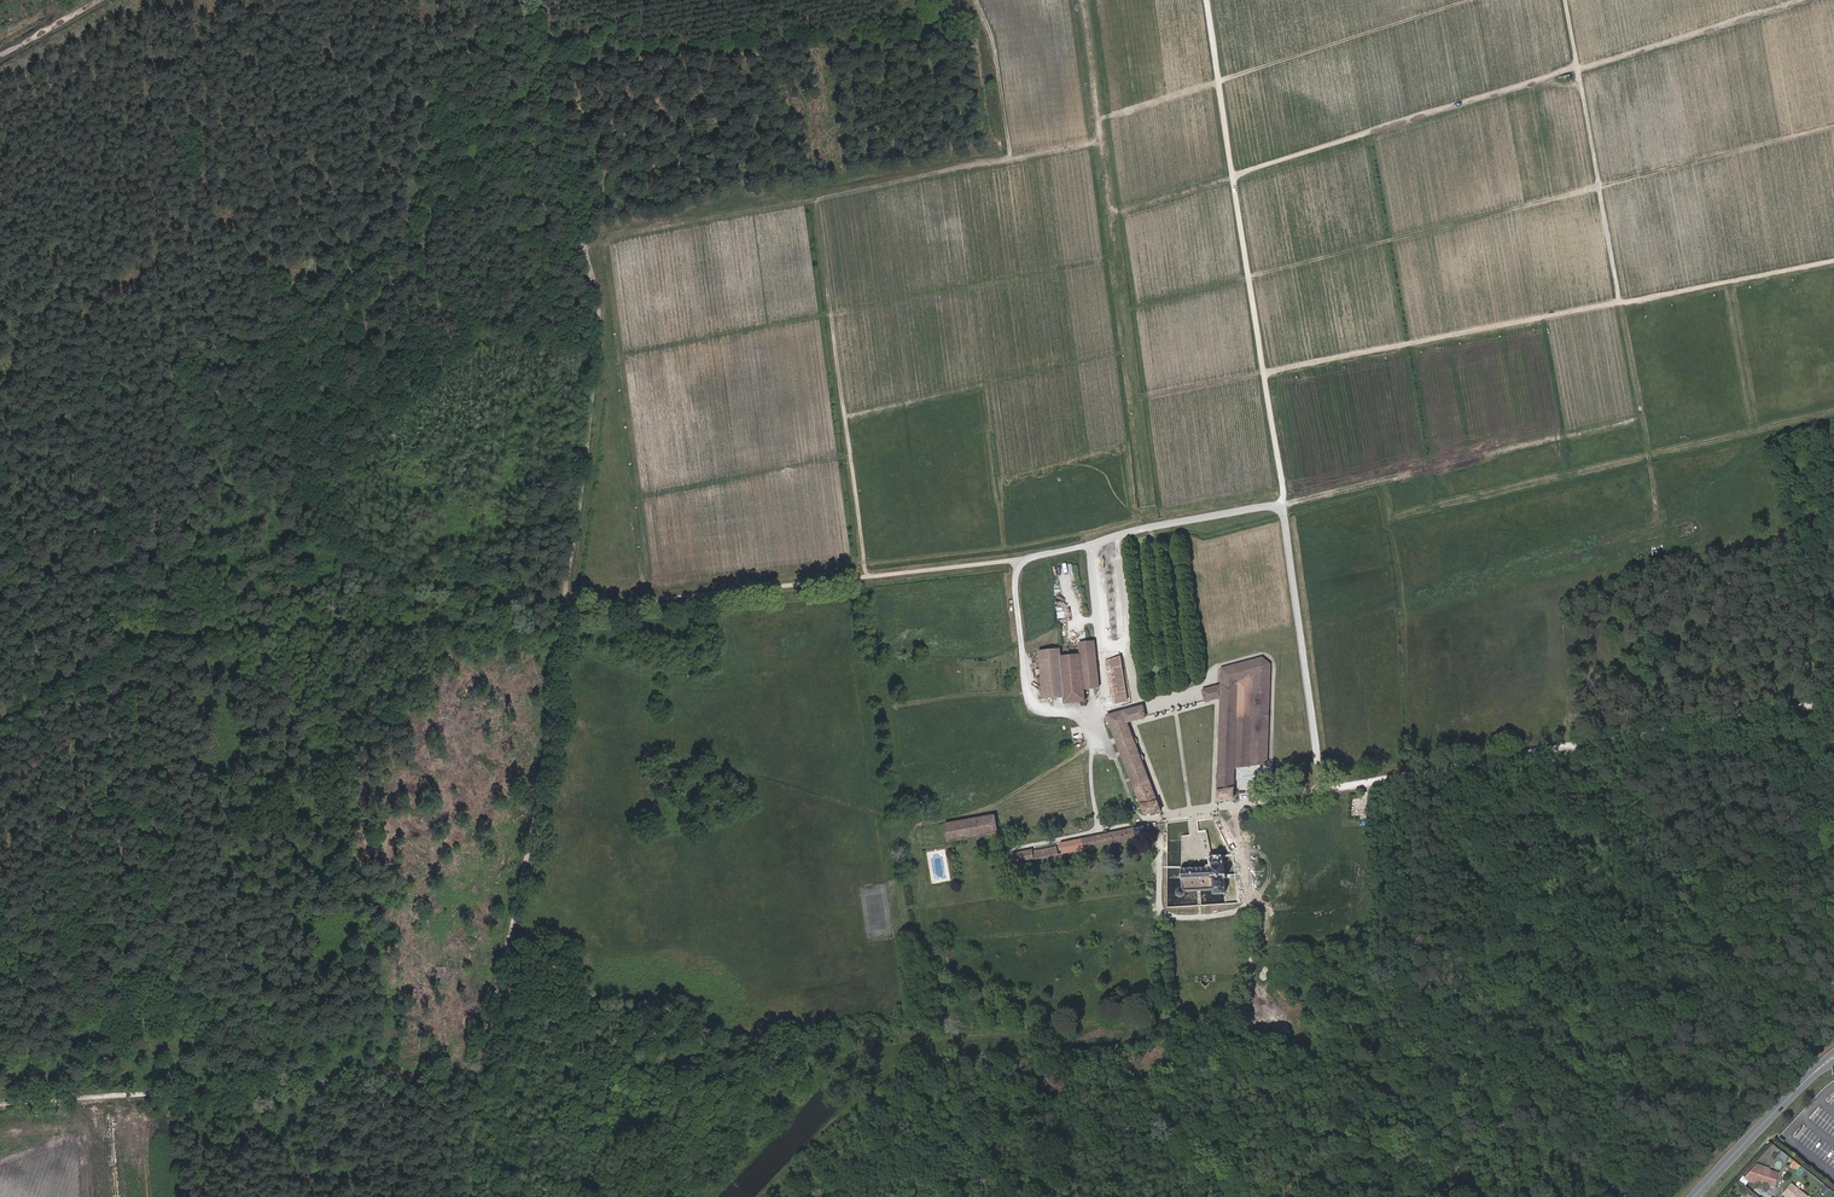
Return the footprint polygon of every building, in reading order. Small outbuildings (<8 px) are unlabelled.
[(1099,687),(1094,645),(1094,642),(1079,643),(1084,689),(1099,687)] [(1079,677),(1078,655),(1060,657),(1059,649),(1039,651),(1044,699),(1064,696),(1065,704),(1081,702),(1079,677)] [(1120,658),(1109,659),(1114,689),(1114,691),(1115,696),(1125,695),(1120,658)] [(1234,769),(1260,764),(1266,763),(1266,751),(1267,715),(1268,666),(1262,659),(1222,670),(1221,673),(1221,685),(1221,697),(1220,732),(1218,787),(1234,784),(1234,769)] [(1205,702),(1221,697),(1221,685),(1202,690),(1205,701),(1205,702)] [(1126,701),(1125,695),(1115,696),(1116,703),(1126,701)] [(1134,787),(1150,784),(1137,748),(1127,723),(1145,718),(1145,717),(1142,706),(1107,716),(1116,741),(1134,787)] [(1150,784),(1134,787),(1144,815),(1160,811),(1150,784)] [(1233,799),(1234,784),(1218,787),(1218,802),(1233,799)] [(982,836),(999,832),(995,815),(945,824),(948,842),(965,839),(965,840),(982,837),(982,836)] [(1143,827),(1133,829),(1135,838),(1145,836),(1143,827)] [(1135,838),(1133,829),(1133,828),(1061,843),(1063,853),(1135,838)] [(1032,852),(1033,860),(1058,855),(1056,847),(1032,852)] [(1033,860),(1032,852),(1031,850),(1012,854),(1014,864),(1033,860)] [(1223,864),(1223,863),(1222,858),(1211,858),(1212,867),(1181,869),(1180,869),(1181,888),(1178,889),(1177,891),(1176,894),(1178,896),(1180,897),(1182,897),(1184,896),(1185,894),(1185,892),(1185,890),(1196,889),(1200,889),(1213,888),(1213,894),(1221,893),(1224,893),(1223,864)] [(1763,1165),(1760,1168),(1762,1171),(1767,1173),(1770,1171),(1770,1167),(1763,1165)] [(1754,1167),(1746,1178),(1750,1181),(1753,1181),(1753,1180),(1760,1182),(1762,1181),(1765,1182),(1766,1184),(1774,1187),(1778,1173),(1770,1171),(1767,1173),(1762,1171),(1760,1168),(1757,1167),(1756,1168),(1754,1167)] [(1808,1196),(1792,1183),(1784,1193),(1788,1196),(1808,1196)]
